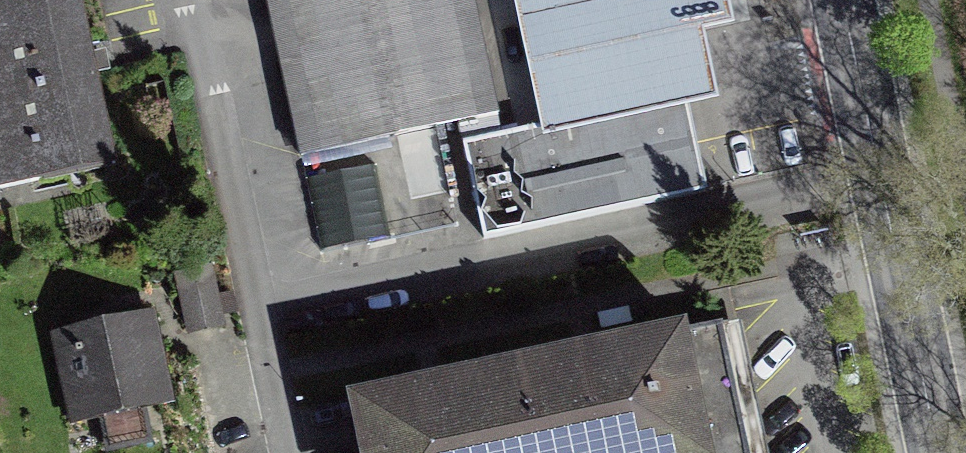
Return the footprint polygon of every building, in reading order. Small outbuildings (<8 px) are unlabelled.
[(0,15),(0,186),(111,163),(76,0),(69,0),(0,15)] [(297,152),(499,108),(475,0),(263,0),(297,152)] [(535,131),(686,97),(691,117),(716,111),(700,42),(728,35),(720,0),(506,0),(535,131)] [(535,131),(460,147),(482,244),(708,194),(691,117),(686,97),(535,131)] [(212,267),(183,272),(193,327),(222,322),(212,267)] [(141,327),(69,341),(82,406),(154,392),(141,327)] [(511,382),(526,452),(744,452),(720,338),(511,382)] [(352,417),(361,452),(526,452),(511,382),(352,417)]
